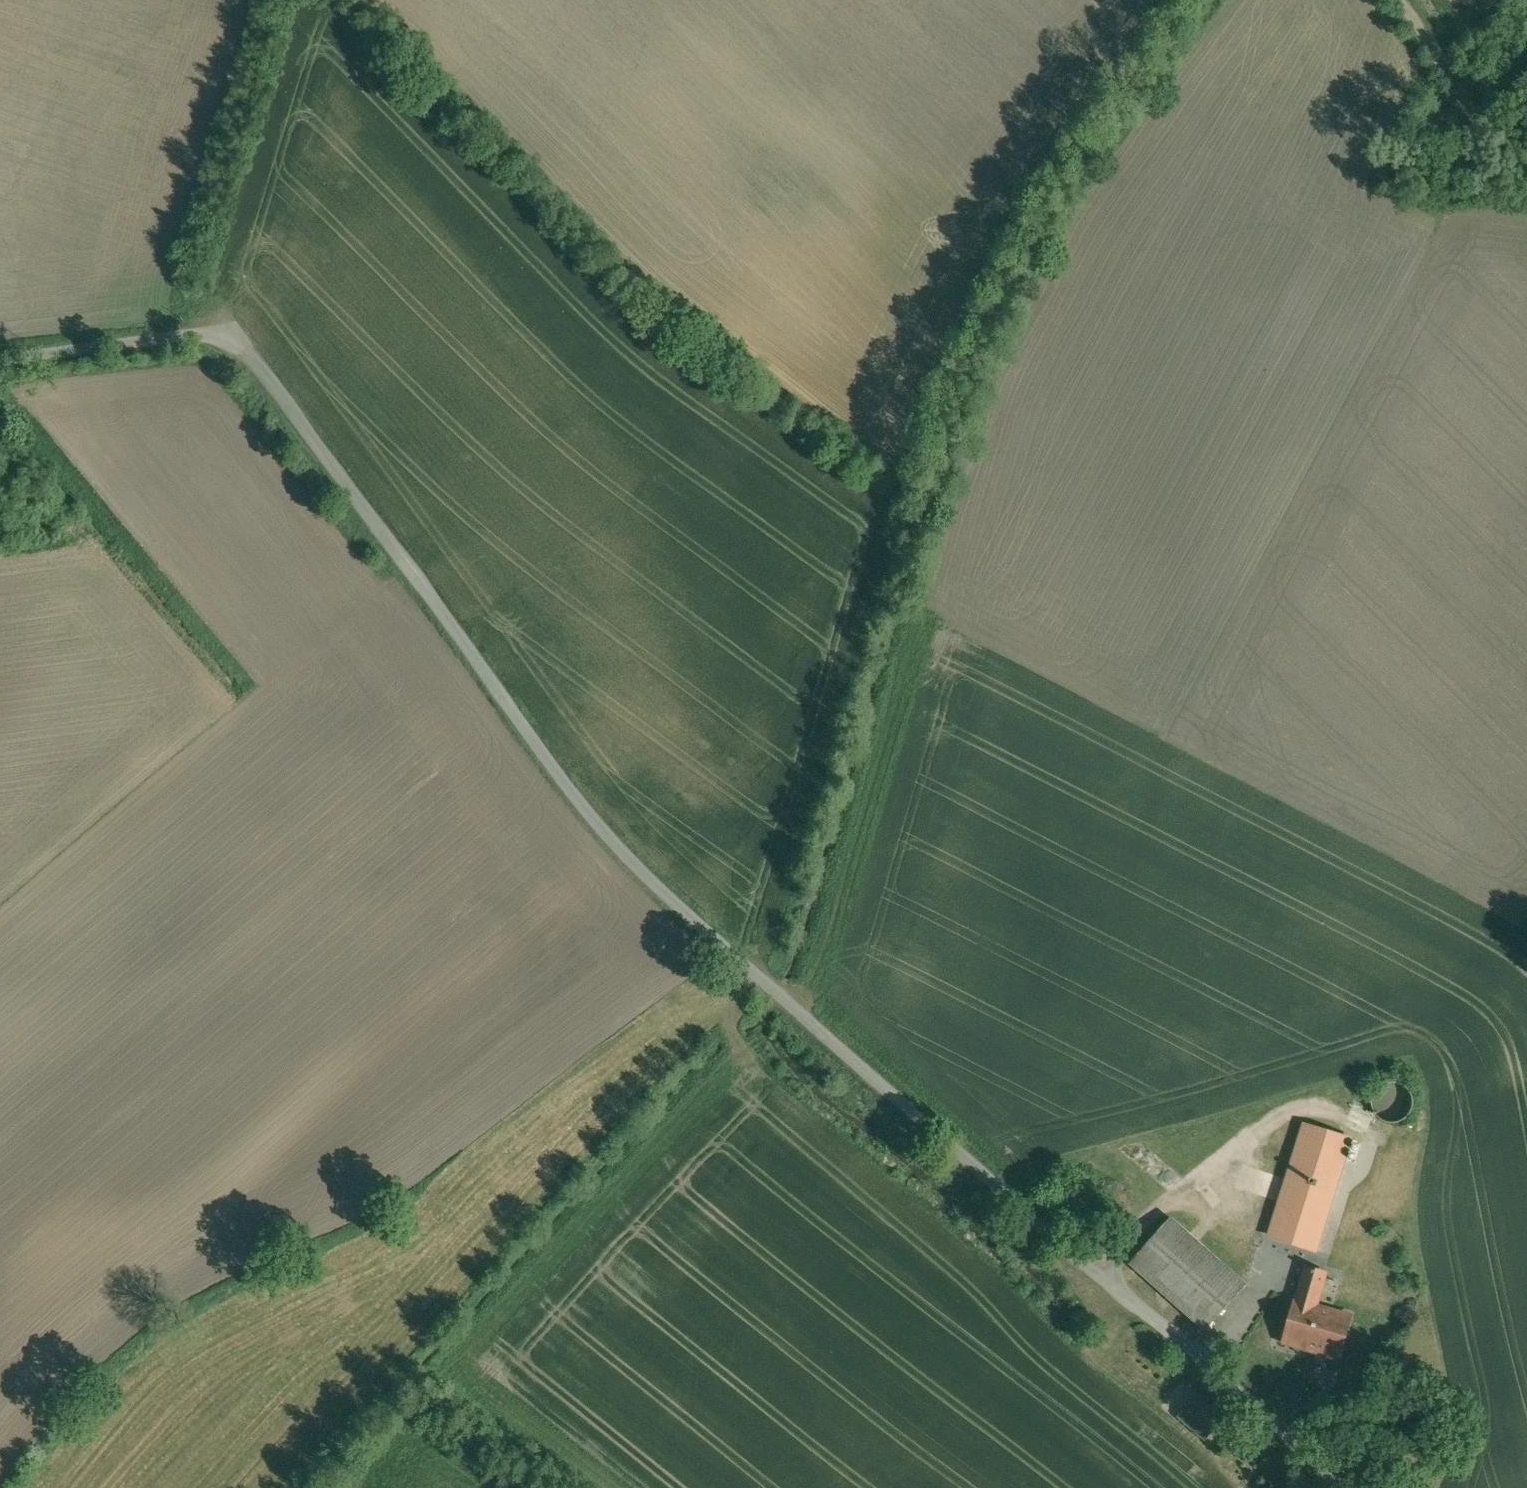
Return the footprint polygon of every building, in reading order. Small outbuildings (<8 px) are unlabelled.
[(1411,1110),(1413,1102),(1411,1094),(1406,1088),(1399,1083),(1391,1082),(1384,1084),(1377,1088),(1373,1095),(1371,1103),(1373,1111),(1378,1117),(1384,1122),(1392,1123),(1400,1121),(1407,1117),(1411,1110)] [(1305,1126),(1277,1214),(1276,1214),(1262,1256),(1305,1269),(1324,1275),(1350,1283),(1364,1239),(1321,1227),(1324,1219),(1340,1225),(1345,1211),(1328,1205),(1349,1139),(1305,1126)] [(1246,1285),(1170,1218),(1129,1263),(1205,1330),(1246,1285)] [(1305,1269),(1296,1301),(1294,1301),(1282,1341),(1304,1348),(1306,1346),(1322,1351),(1324,1353),(1339,1358),(1351,1317),(1315,1307),(1324,1275),(1305,1269)]
